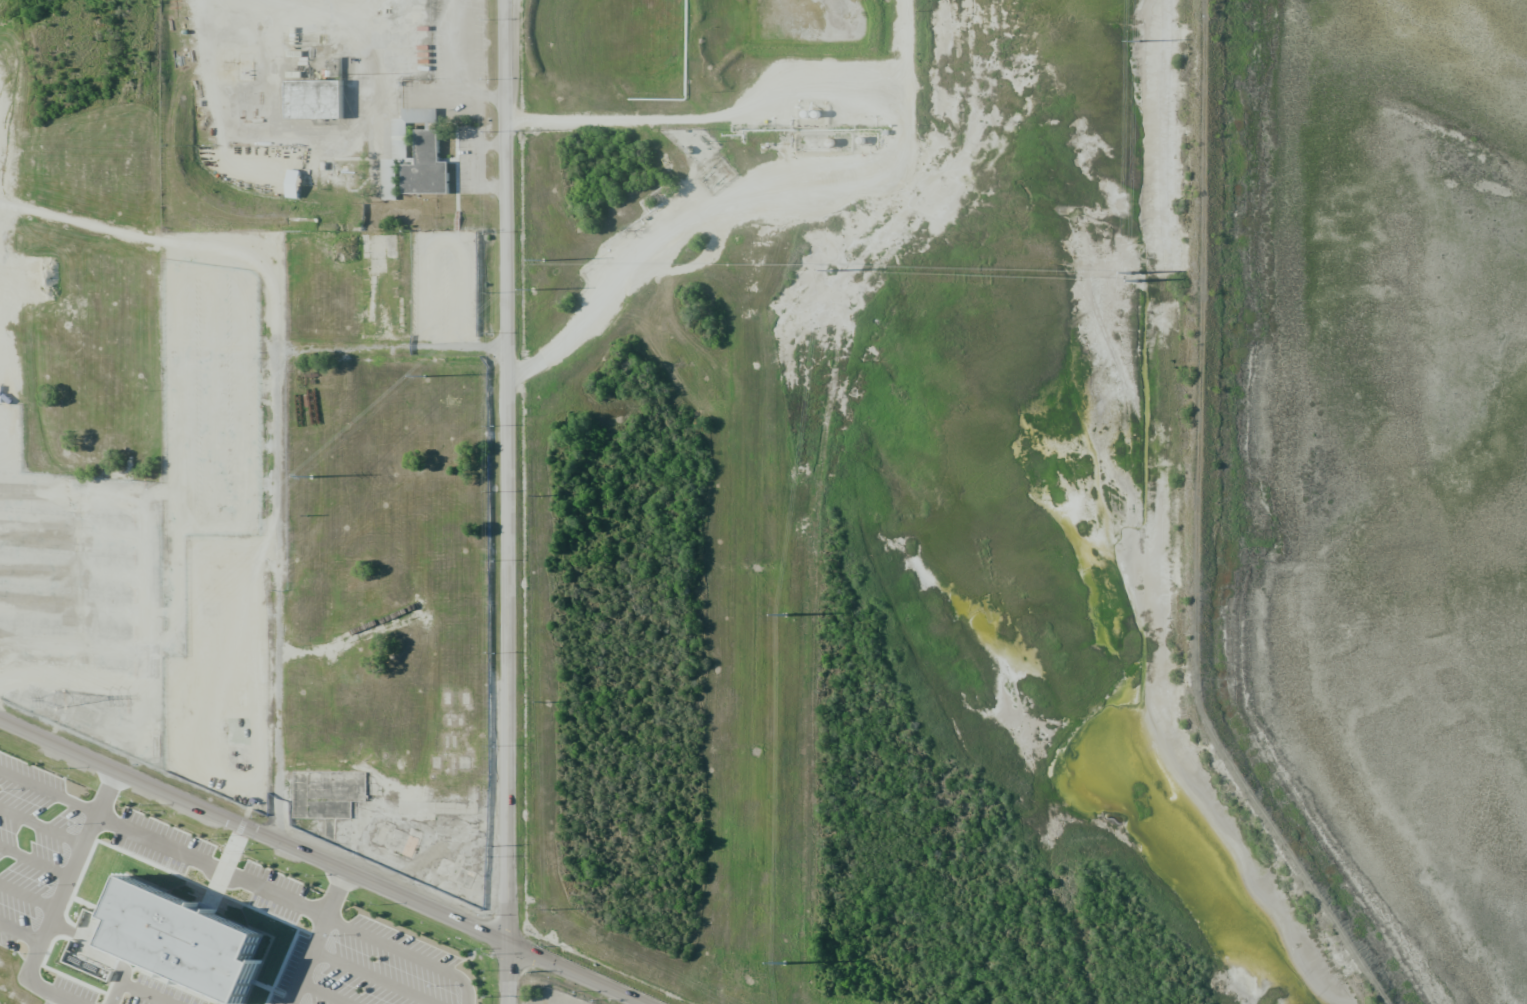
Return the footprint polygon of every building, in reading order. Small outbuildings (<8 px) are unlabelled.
[(253,62),(239,62),(239,81),(253,80),(253,62)] [(295,87),(350,87),(350,122),(294,122),(295,87)] [(396,200),(395,159),(407,159),(406,123),(437,123),(437,108),(401,109),(401,118),(392,118),(393,159),(381,159),(381,200),(396,200)] [(401,164),(401,194),(448,193),(448,161),(439,161),(438,129),(415,129),(416,164),(401,164)] [(289,197),(293,171),(304,173),(300,199),(289,197)] [(280,975),(266,1003),(226,1003),(125,958),(136,935),(129,932),(148,889),(279,949),(269,970),(280,975)] [(65,962),(108,982),(112,972),(69,953),(65,962)]
